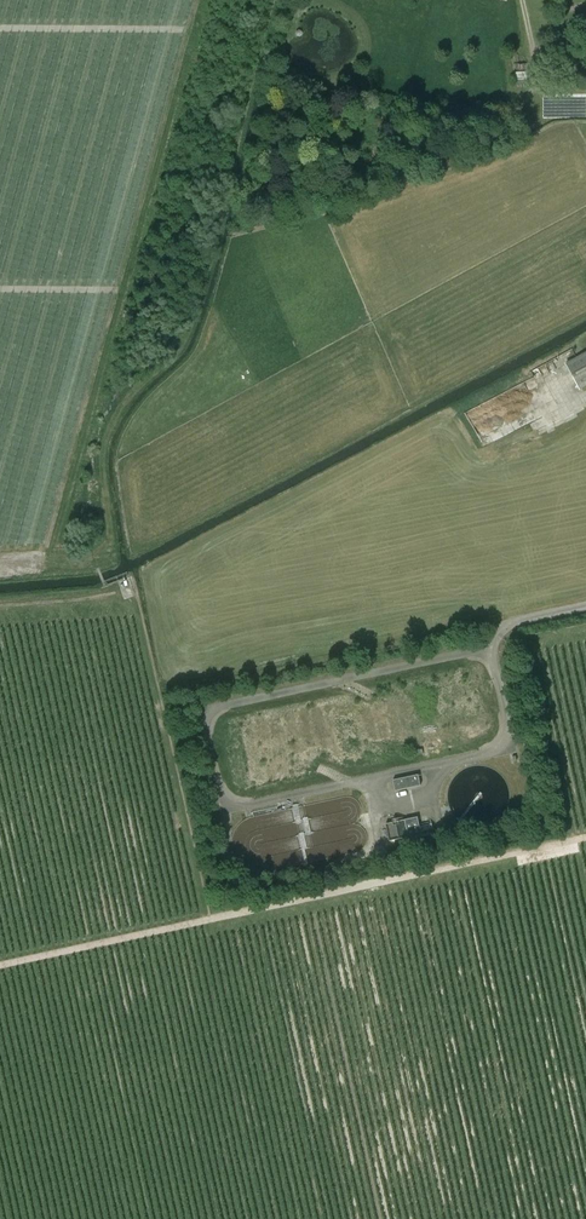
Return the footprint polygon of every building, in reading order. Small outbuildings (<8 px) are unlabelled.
[(585,386),(585,353),(566,364),(580,390),(585,386)] [(393,780),(396,791),(421,786),(419,775),(393,780)] [(422,837),(421,832),(433,829),(432,824),(420,827),(418,818),(386,824),(390,841),(409,837),(409,840),(422,837)]
